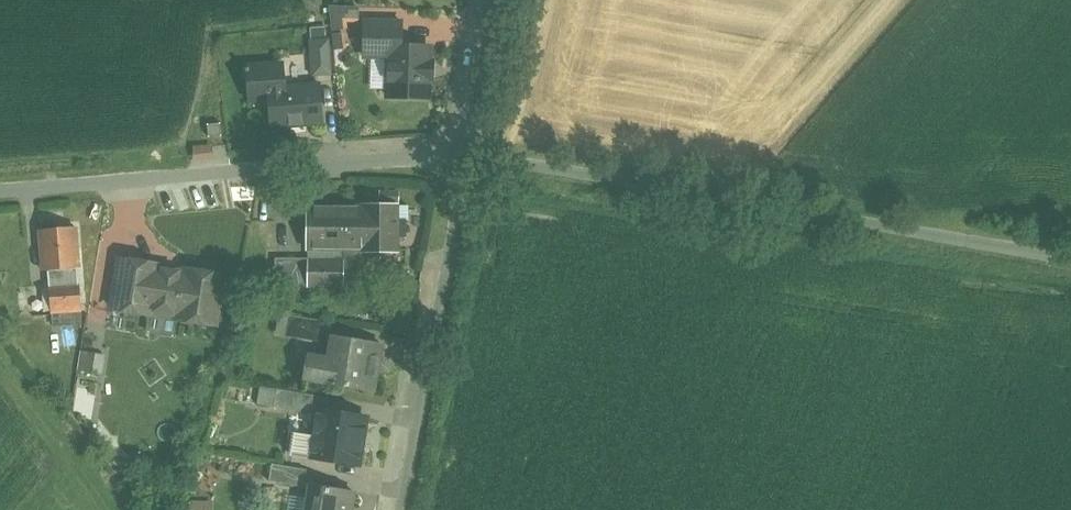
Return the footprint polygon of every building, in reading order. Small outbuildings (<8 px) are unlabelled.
[(354,8),(337,8),(337,20),(354,20),(354,8)] [(402,21),(365,21),(364,56),(390,56),(390,45),(401,46),(402,21)] [(331,73),(328,40),(311,42),(314,75),(331,73)] [(429,62),(430,46),(401,46),(390,45),(390,56),(389,97),(429,97),(429,80),(432,80),(432,62),(429,62)] [(282,65),(243,68),(243,72),(248,72),(250,93),(270,91),(269,89),(284,88),(282,65)] [(319,85),(284,88),(269,89),(270,91),(272,127),(322,123),(319,85)] [(343,250),(360,250),(361,207),(308,206),(308,260),(292,260),(292,287),(343,287),(343,250)] [(361,207),(360,250),(398,251),(398,206),(361,206),(361,207)] [(75,227),(40,230),(44,271),(50,270),(51,285),(80,283),(75,227)] [(120,259),(112,307),(178,318),(182,322),(192,324),(197,321),(217,324),(225,276),(120,259)] [(80,283),(51,285),(54,315),(85,312),(82,283),(80,283)] [(324,321),(289,315),(285,336),(294,338),(296,331),(322,335),(324,321)] [(382,344),(328,334),(328,336),(338,338),(334,360),(308,355),(303,359),(300,375),(304,379),(373,391),(382,344)] [(80,352),(72,418),(99,421),(106,355),(80,352)] [(314,394),(278,388),(274,407),(311,413),(314,394)] [(366,417),(318,409),(318,411),(322,412),(318,436),(314,435),(310,457),(358,464),(362,443),(360,443),(364,418),(366,418),(366,417)] [(310,457),(314,435),(294,432),(291,454),(310,457)] [(307,469),(272,463),(269,481),(304,487),(307,469)] [(353,493),(315,487),(311,509),(351,509),(353,493)]
